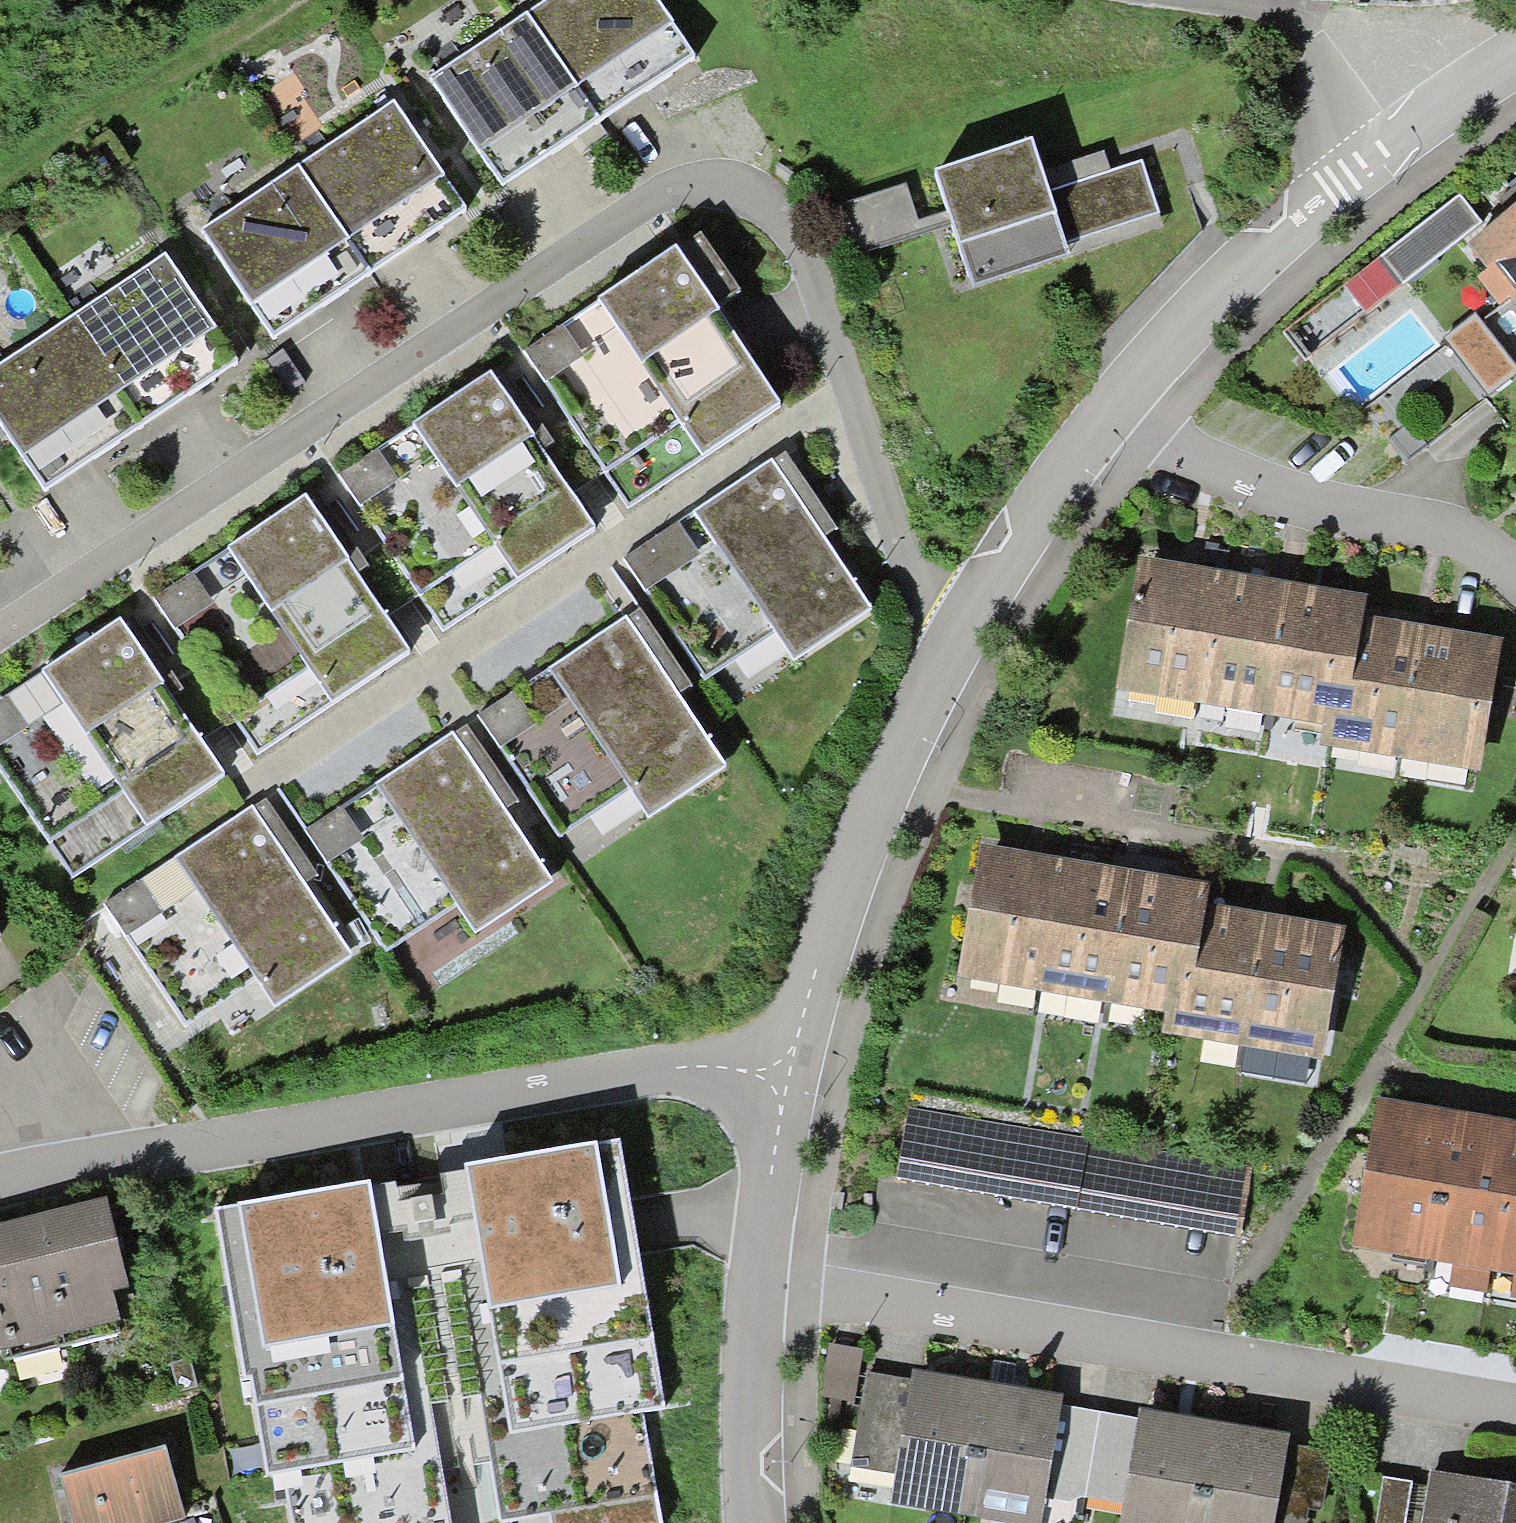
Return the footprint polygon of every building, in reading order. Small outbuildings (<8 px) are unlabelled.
[(612,113),(536,0),(524,0),(429,63),(509,182),(612,113)] [(612,113),(706,49),(673,0),(536,0),(612,113)] [(390,91),(298,150),(376,271),(468,212),(390,91)] [(1032,149),(937,179),(948,216),(952,226),(971,289),(1067,259),(1062,243),(1047,196),(1032,149)] [(376,271),(298,150),(206,210),(285,330),(376,271)] [(1047,196),(1062,243),(1156,213),(1142,166),(1047,196)] [(1509,296),(1515,291),(1515,187),(1501,199),(1509,209),(1468,243),(1488,268),(1478,276),(1501,303),(1509,296)] [(904,188),(842,210),(860,259),(952,226),(948,216),(918,227),(904,188)] [(1381,260),(1401,287),(1483,225),(1463,198),(1381,260)] [(73,301),(152,421),(246,360),(167,240),(73,301)] [(626,507),(778,408),(687,269),(675,251),(523,350),(626,507)] [(152,421),(73,301),(0,349),(0,408),(52,486),(152,421)] [(1490,386),(1515,370),(1515,352),(1486,305),(1452,326),(1490,386)] [(445,629),(592,533),(526,433),(508,405),(491,380),(344,476),(445,629)] [(802,507),(772,461),(624,559),(704,682),(778,633),(794,659),(870,612),(813,524),(802,507)] [(258,750),(406,655),(346,563),(328,535),(307,503),(160,597),(258,750)] [(1115,689),(1186,701),(1207,567),(1136,556),(1115,689)] [(1261,713),(1282,580),(1207,567),(1186,701),(1261,713)] [(1261,713),(1325,723),(1347,726),(1365,616),(1368,594),(1282,580),(1261,713)] [(1321,745),(1399,757),(1420,625),(1365,616),(1347,726),(1325,723),(1321,745)] [(221,779),(159,684),(143,659),(118,622),(0,700),(0,764),(73,875),(221,779)] [(651,661),(625,622),(480,716),(559,837),(628,793),(646,820),(722,771),(665,683),(651,661)] [(1420,625),(1399,757),(1481,771),(1503,638),(1420,625)] [(476,766),(454,733),(304,834),(387,956),(455,910),(473,936),(554,881),(496,796),(476,766)] [(276,845),(254,812),(108,909),(188,1028),(257,981),(274,1008),(351,956),(294,871),(276,845)] [(957,977),(1036,991),(1057,857),(979,844),(957,977)] [(1057,857),(1036,991),(1109,1002),(1130,870),(1057,857)] [(1209,882),(1130,870),(1109,1002),(1164,1011),(1188,1015),(1206,903),(1209,882)] [(1188,1015),(1164,1011),(1160,1033),(1240,1046),(1263,912),(1206,903),(1188,1015)] [(1263,912),(1240,1046),(1323,1060),(1344,926),(1263,912)] [(1428,1260),(1454,1110),(1374,1097),(1350,1247),(1428,1260)] [(909,1109),(897,1180),(1239,1237),(1251,1166),(909,1109)] [(1488,1271),(1514,1121),(1454,1110),(1428,1260),(1450,1263),(1445,1291),(1483,1298),(1488,1271)] [(1488,1271),(1515,1276),(1511,1302),(1515,1303),(1515,1121),(1514,1121),(1488,1271)] [(286,1522),(446,1522),(437,1475),(494,1465),(504,1522),(662,1522),(644,1415),(663,1412),(617,1143),(212,1212),(241,1385),(251,1383),(268,1481),(279,1480),(286,1522)] [(35,1221),(67,1346),(122,1332),(113,1296),(130,1292),(107,1202),(35,1221)] [(35,1221),(0,1230),(0,1320),(11,1360),(67,1346),(35,1221)] [(11,1360),(0,1320),(0,1363),(11,1360)] [(863,1395),(870,1340),(835,1335),(827,1391),(863,1395)] [(893,1509),(964,1520),(988,1391),(916,1378),(913,1397),(898,1483),(893,1509)] [(898,1483),(913,1397),(868,1389),(853,1475),(898,1483)] [(964,1520),(979,1522),(1039,1522),(1062,1404),(988,1391),(964,1520)] [(1213,1428),(1138,1415),(1136,1430),(1120,1513),(1119,1522),(1199,1522),(1213,1428)] [(1076,1419),(1060,1501),(1120,1513),(1136,1430),(1076,1419)] [(1199,1522),(1279,1522),(1293,1442),(1213,1428),(1199,1522)] [(170,1453),(61,1481),(71,1522),(188,1522),(170,1453)] [(1426,1522),(1515,1522),(1515,1469),(1438,1456),(1426,1522)] [(1378,1522),(1409,1522),(1419,1470),(1390,1464),(1378,1522)]
